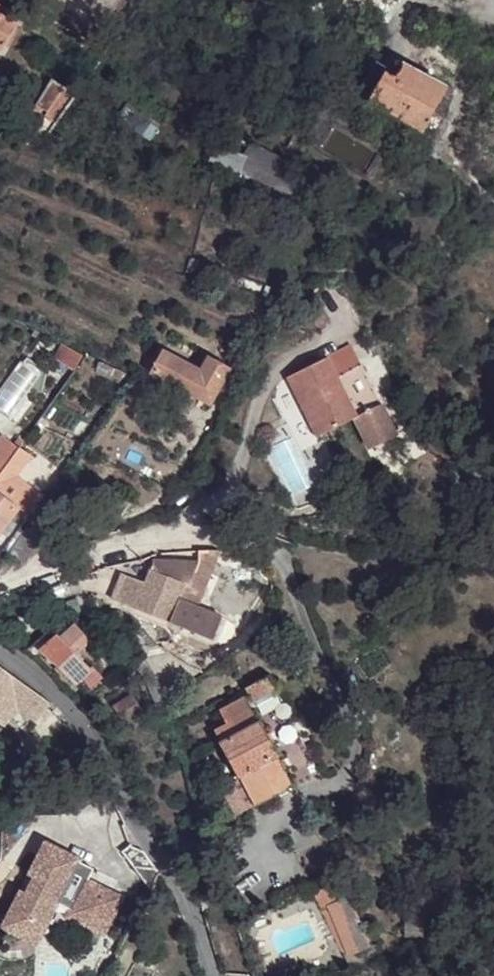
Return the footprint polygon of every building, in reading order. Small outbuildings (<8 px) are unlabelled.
[(14,23),(18,16),(0,5),(0,15),(14,23)] [(2,52),(17,25),(14,23),(0,15),(0,52),(2,52)] [(375,61),(355,97),(436,140),(447,119),(434,112),(446,89),(402,65),(398,74),(375,61)] [(29,111),(51,126),(55,122),(75,94),(52,77),(33,103),(34,104),(29,111)] [(127,104),(119,116),(124,119),(122,122),(149,141),(159,126),(127,104)] [(217,145),(210,160),(291,195),(298,179),(287,174),(291,163),(250,145),(245,157),(217,145)] [(318,310),(309,318),(320,330),(329,322),(318,310)] [(57,361),(74,371),(82,356),(65,346),(57,361)] [(351,346),(286,378),(316,438),(354,418),(370,449),(395,436),(351,346)] [(163,352),(151,373),(210,405),(228,369),(207,358),(200,372),(163,352)] [(101,362),(96,373),(110,379),(116,369),(101,362)] [(41,417),(32,429),(40,435),(49,422),(41,417)] [(19,447),(24,441),(19,438),(14,445),(1,436),(0,438),(0,473),(19,447)] [(18,509),(33,489),(16,477),(31,456),(19,447),(0,473),(0,534),(18,509)] [(33,489),(18,509),(29,516),(43,497),(33,489)] [(26,527),(8,553),(24,565),(42,538),(26,527)] [(198,551),(199,562),(213,568),(220,551),(198,551)] [(124,575),(114,598),(136,607),(135,609),(213,641),(223,616),(198,606),(201,598),(182,590),(184,585),(189,587),(199,562),(154,561),(145,584),(124,575)] [(184,585),(182,590),(201,598),(213,568),(199,562),(189,587),(184,585)] [(44,635),(25,652),(33,658),(39,652),(73,684),(80,677),(89,686),(100,675),(91,665),(89,667),(74,652),(87,640),(73,625),(60,638),(58,636),(51,642),(44,635)] [(0,668),(0,724),(1,725),(15,705),(37,720),(49,703),(0,668)] [(269,676),(245,689),(248,696),(252,703),(276,690),(269,676)] [(239,777),(255,806),(292,787),(248,705),(244,698),(243,696),(226,706),(222,699),(214,703),(225,724),(214,730),(239,777)] [(244,698),(248,705),(252,703),(248,696),(244,698)] [(255,806),(239,777),(219,788),(235,817),(255,806)] [(47,846),(29,881),(35,884),(53,849),(47,846)] [(95,871),(53,849),(35,884),(29,895),(18,917),(44,930),(57,904),(72,911),(70,916),(104,934),(121,900),(88,883),(95,871)] [(311,886),(321,910),(329,906),(349,950),(367,942),(336,874),(311,886)] [(23,892),(5,927),(37,944),(44,930),(18,917),(29,895),(23,892)] [(329,906),(321,910),(341,954),(349,950),(329,906)]
